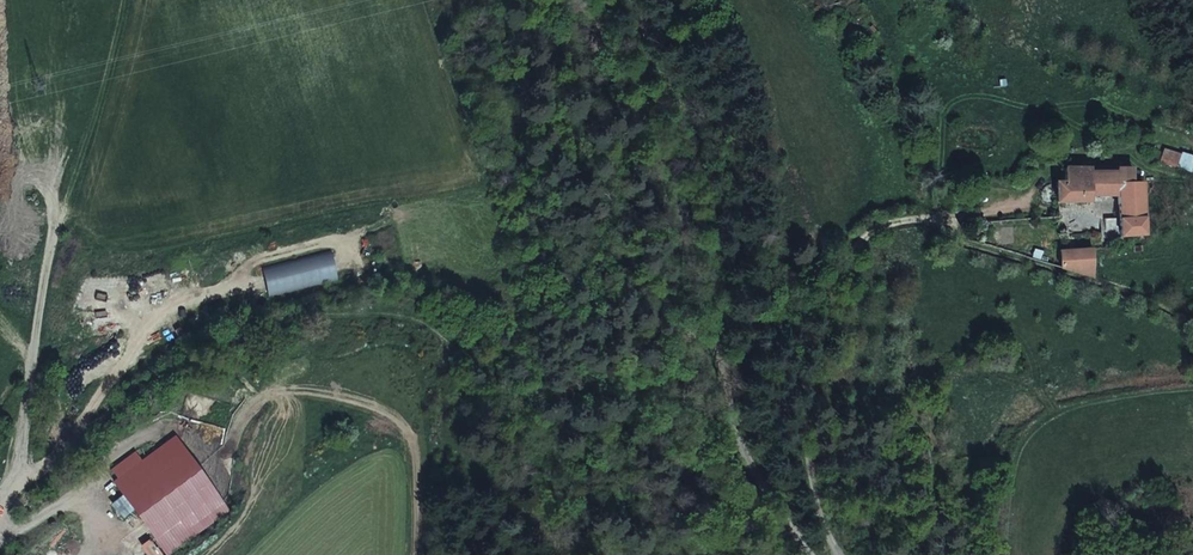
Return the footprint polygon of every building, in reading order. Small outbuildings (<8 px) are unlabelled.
[(1064,173),(1064,186),(1080,186),(1088,185),(1088,173),(1064,173)] [(1141,184),(1118,185),(1119,204),(1120,231),(1106,232),(1107,238),(1143,237),(1141,184)] [(1080,186),(1064,186),(1056,186),(1057,206),(1081,205),(1089,205),(1088,185),(1080,186)] [(1118,185),(1088,185),(1089,205),(1119,204),(1118,185)] [(1107,248),(1107,238),(1106,232),(1077,233),(1076,250),(1107,248)] [(1058,251),(1059,266),(1075,271),(1076,250),(1058,251)] [(170,436),(140,459),(110,481),(153,538),(213,493),(170,436)]
